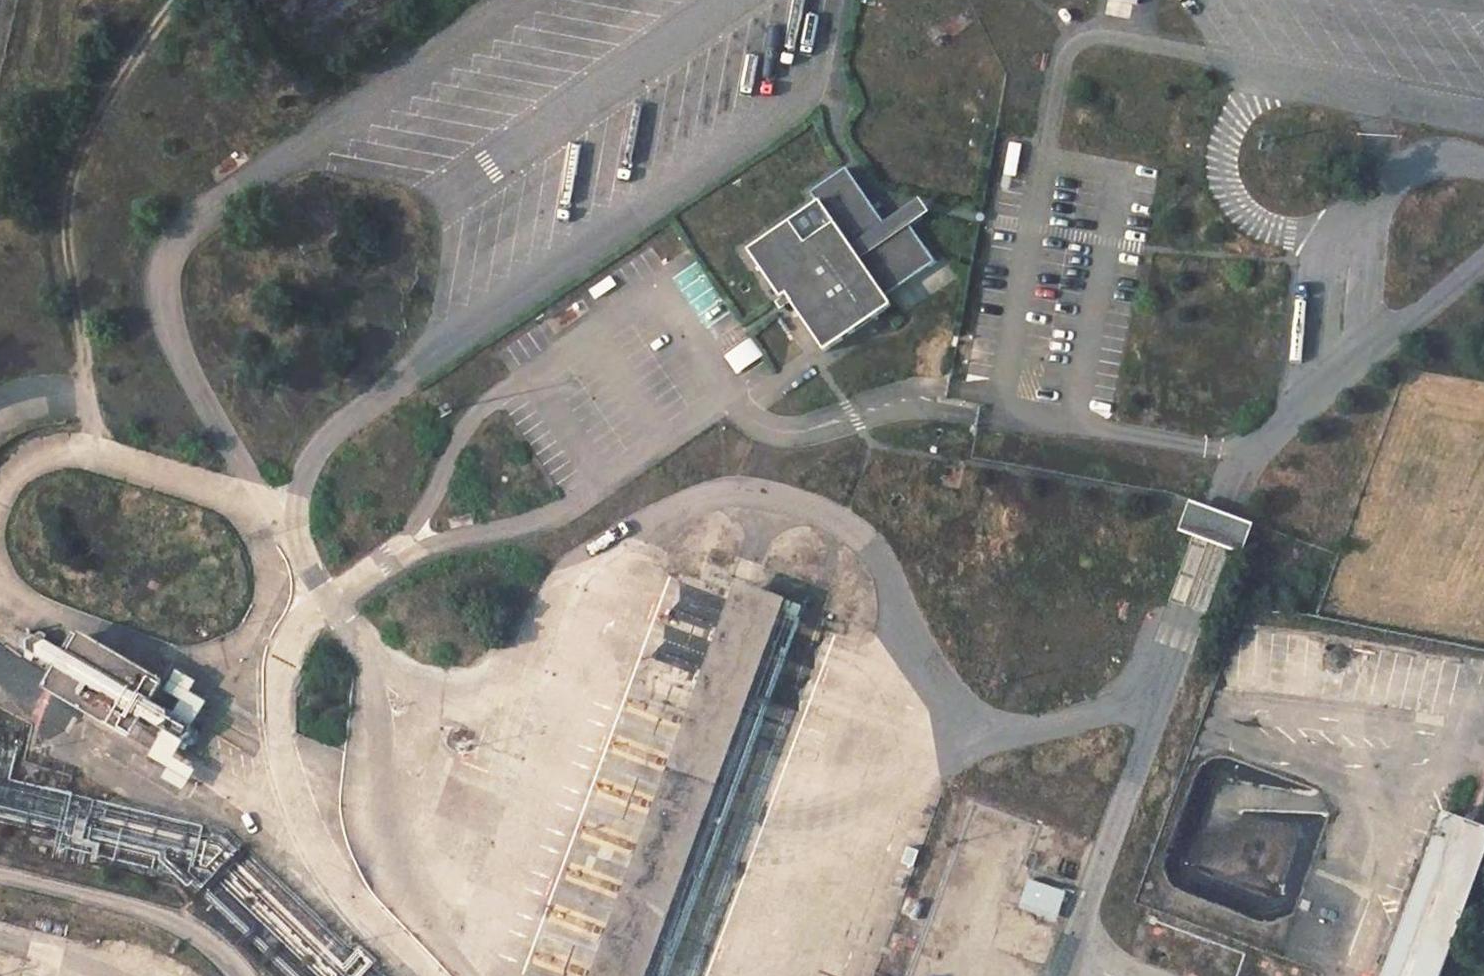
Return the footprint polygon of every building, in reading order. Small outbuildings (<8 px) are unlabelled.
[(885,226),(845,169),(812,191),(819,201),(747,250),(779,298),(784,294),(824,352),(891,305),(885,296),(935,262),(907,222),(886,236),(881,229),(885,226)] [(738,583),(592,975),(647,975),(787,601),(738,583)] [(196,740),(197,731),(154,706),(152,708),(175,739),(187,745),(196,740)] [(1445,813),(1385,975),(1442,975),(1483,863),(1483,827),(1445,813)] [(1028,879),(1018,909),(1057,922),(1067,892),(1028,879)]
